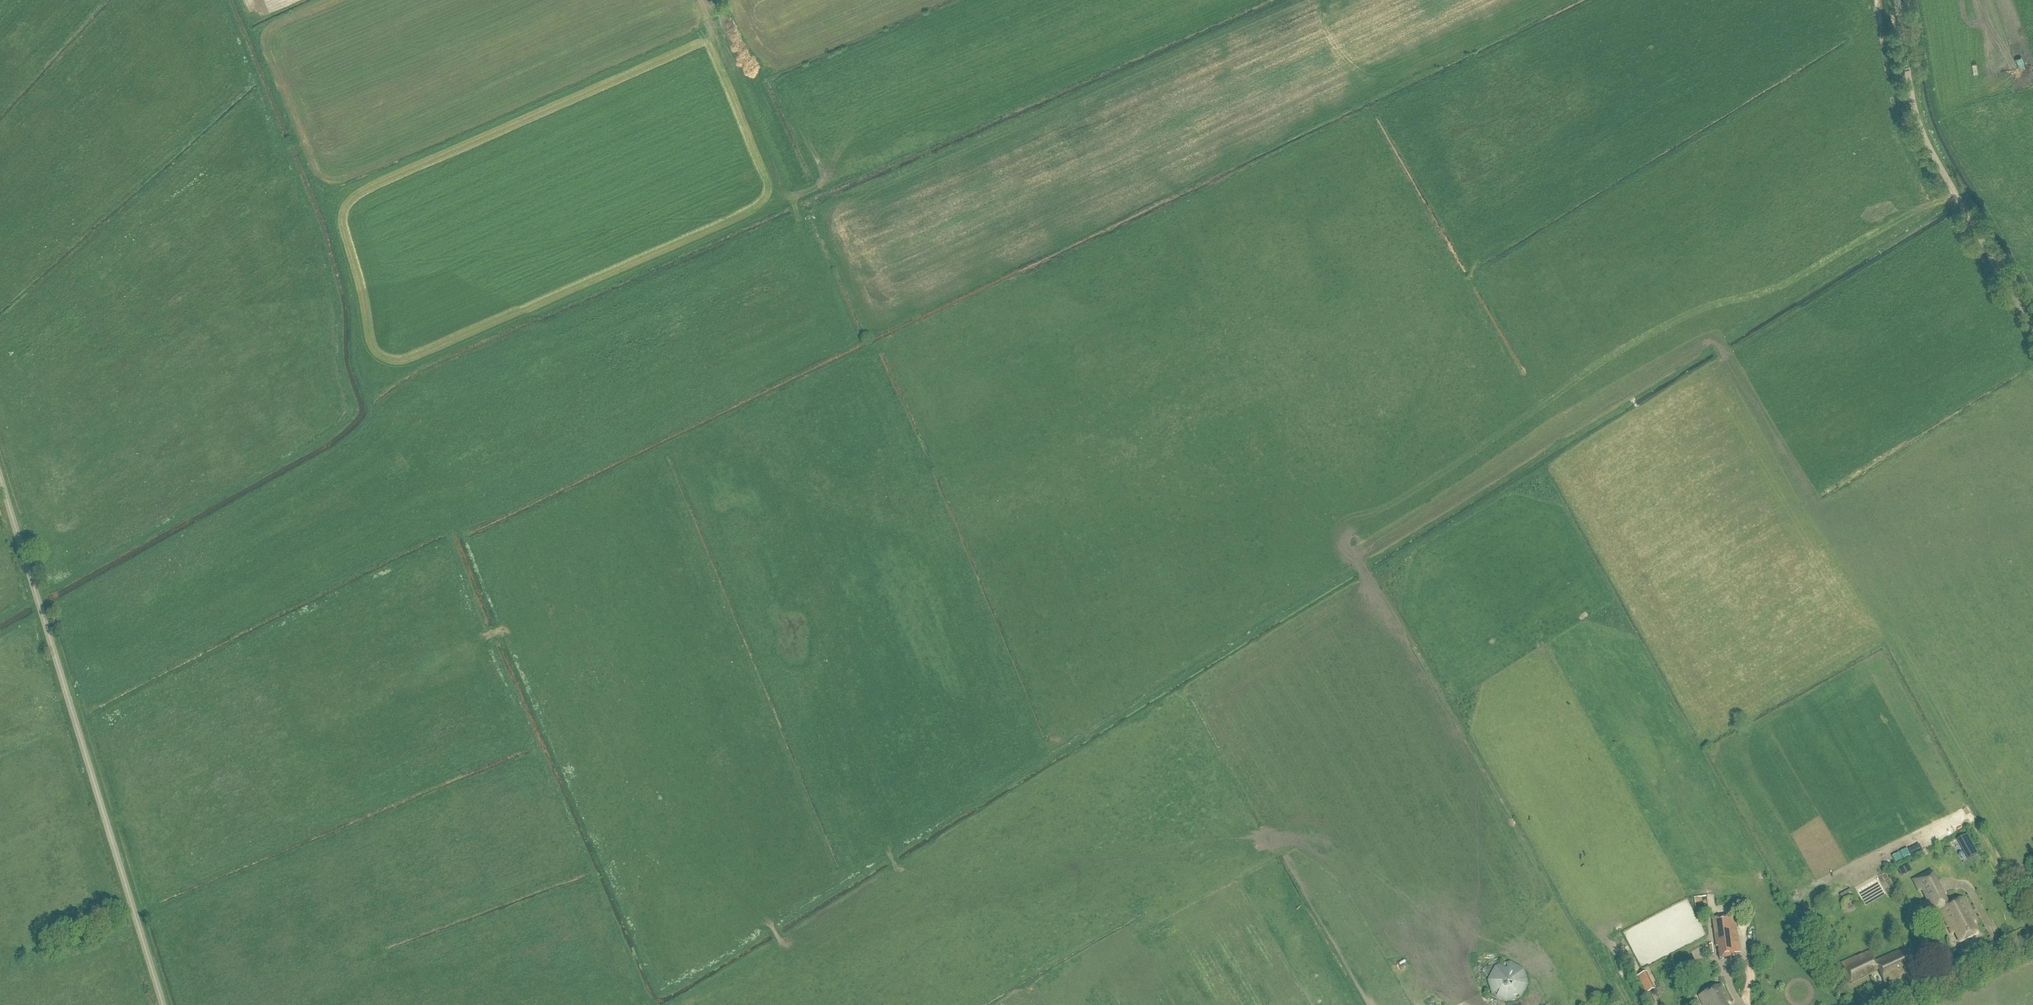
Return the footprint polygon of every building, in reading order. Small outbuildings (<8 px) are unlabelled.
[(1931,871),(1913,881),(1919,893),(1922,892),(1927,901),(1924,903),(1931,916),(1939,911),(1948,928),(1949,928),(1950,930),(1949,930),(1952,935),(1955,934),(1960,944),(1979,935),(1973,924),(1976,923),(1973,917),(1971,918),(1969,914),(1971,913),(1963,898),(1949,906),(1931,871)] [(1734,958),(1731,932),(1716,934),(1716,938),(1715,938),(1716,948),(1718,948),(1720,960),(1734,958)] [(1879,970),(1885,985),(1908,974),(1907,971),(1919,966),(1912,949),(1899,955),(1898,952),(1875,963),(1870,952),(1857,959),(1856,958),(1841,964),(1843,971),(1849,984),(1879,970)] [(1495,967),(1487,981),(1492,996),(1506,1003),(1521,999),(1529,985),(1524,970),(1510,962),(1495,967)] [(1646,973),(1637,978),(1645,995),(1655,990),(1646,973)] [(1730,1004),(1721,986),(1699,997),(1703,1004),(1727,1004),(1730,1004)]
